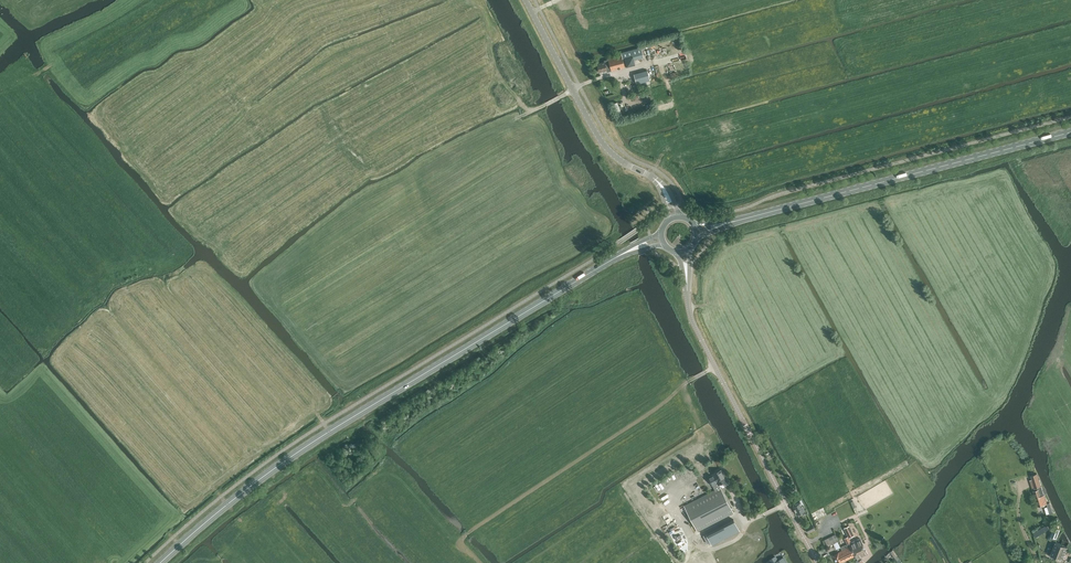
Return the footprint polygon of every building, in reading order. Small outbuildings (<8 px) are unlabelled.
[(621,52),(622,56),(625,65),(626,65),(625,58),(633,56),(634,60),(644,57),(641,47),(621,52)] [(625,67),(625,65),(622,56),(608,59),(609,60),(597,63),(600,71),(607,69),(607,68),(611,67),(611,70),(625,67)] [(625,58),(626,65),(627,66),(635,63),(634,60),(633,56),(625,58)] [(648,72),(634,75),(637,86),(650,82),(648,72)] [(619,117),(623,116),(618,101),(614,103),(619,117)] [(727,480),(721,469),(713,473),(713,474),(708,477),(712,485),(715,490),(720,487),(718,484),(727,480)] [(1035,490),(1033,491),(1038,506),(1047,504),(1050,513),(1053,513),(1050,502),(1047,503),(1045,495),(1044,495),(1042,486),(1041,486),(1037,473),(1031,475),(1032,479),(1030,480),(1032,488),(1033,488),(1034,488),(1035,490)] [(720,487),(710,493),(704,495),(684,506),(697,531),(733,513),(720,487)] [(797,514),(802,511),(803,515),(807,513),(805,509),(806,509),(803,505),(800,502),(793,506),(797,514)] [(706,533),(712,545),(739,531),(733,519),(706,533)] [(1047,524),(1033,533),(1036,537),(1049,529),(1047,524)] [(849,538),(854,535),(849,525),(844,528),(849,538)] [(1050,535),(1057,538),(1060,529),(1054,526),(1050,535)] [(824,540),(827,546),(839,541),(835,534),(824,540)] [(860,538),(849,543),(851,546),(855,556),(857,559),(868,554),(860,538)] [(1048,553),(1051,554),(1050,555),(1058,558),(1062,559),(1065,552),(1068,546),(1067,546),(1063,545),(1062,544),(1055,542),(1051,552),(1049,551),(1048,553)] [(841,547),(842,550),(833,555),(837,562),(840,562),(855,556),(851,546),(849,543),(841,547)] [(898,562),(902,562),(893,550),(890,552),(898,562)]
